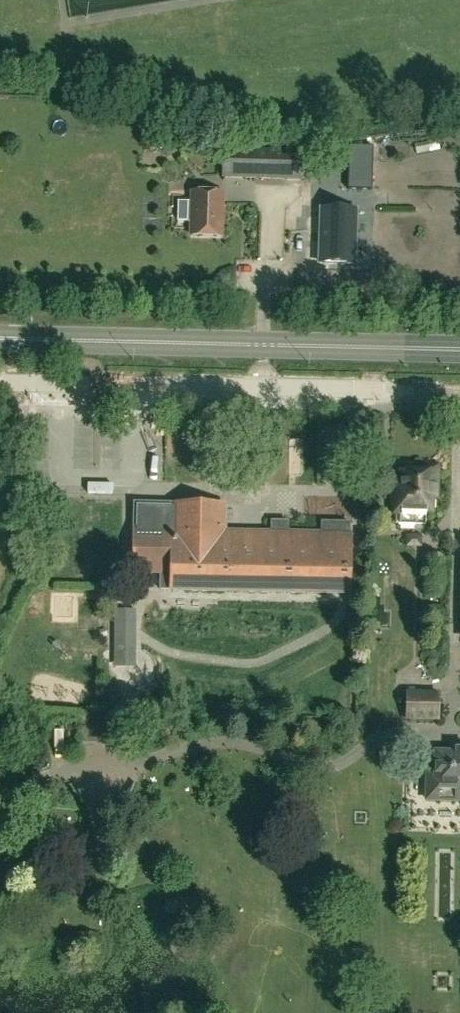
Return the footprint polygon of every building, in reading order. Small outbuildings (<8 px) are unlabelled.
[(372,190),(373,146),(349,146),(348,190),(372,190)] [(223,177),(319,180),(319,152),(223,149),(223,177)] [(194,191),(193,201),(179,200),(178,221),(193,221),(192,235),(221,236),(222,192),(194,191)] [(354,264),(356,211),(322,210),(320,263),(354,264)] [(431,512),(432,497),(437,497),(439,465),(425,465),(424,472),(402,470),(402,486),(394,486),(393,502),(395,502),(394,512),(402,513),(402,522),(423,523),(424,512),(431,512)] [(323,522),(322,534),(289,533),(290,521),(273,520),(273,536),(224,535),(225,505),(175,504),(175,505),(137,504),(136,529),(135,529),(134,572),(161,572),(161,589),(172,589),(350,593),(352,523),(323,522)] [(115,608),(114,709),(135,708),(136,607),(115,608)] [(438,718),(438,695),(408,694),(407,717),(438,718)] [(434,778),(429,778),(429,798),(435,798),(435,797),(456,797),(456,799),(459,799),(459,754),(434,754),(434,778)]
